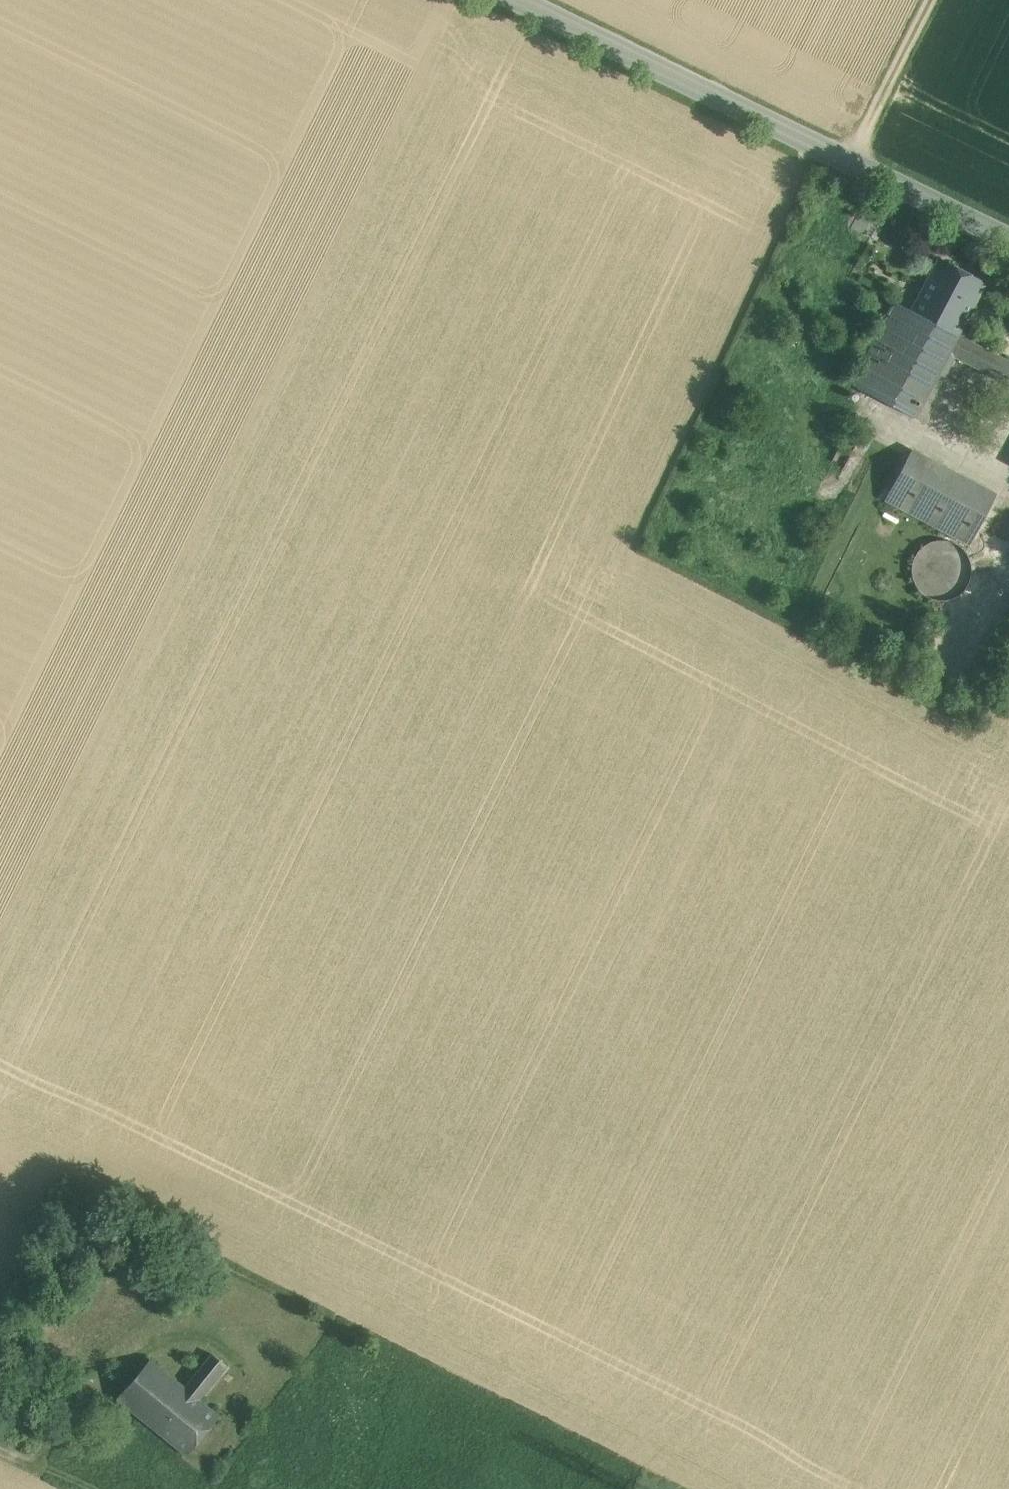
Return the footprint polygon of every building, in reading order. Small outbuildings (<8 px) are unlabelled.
[(938,257),(910,310),(958,335),(986,282),(938,257)] [(996,322),(1008,329),(1008,298),(996,322)] [(894,302),(850,384),(914,418),(914,417),(925,423),(933,408),(922,402),(944,360),(958,335),(910,310),(894,302)] [(958,335),(944,360),(949,363),(953,356),(1008,385),(1008,361),(958,335)] [(995,496),(910,451),(885,499),(970,544),(995,496)] [(212,1353),(184,1387),(190,1392),(198,1399),(226,1364),(212,1353)] [(184,1387),(149,1359),(116,1398),(158,1432),(190,1392),(184,1387)] [(190,1392),(158,1432),(186,1454),(219,1415),(198,1399),(190,1392)]
